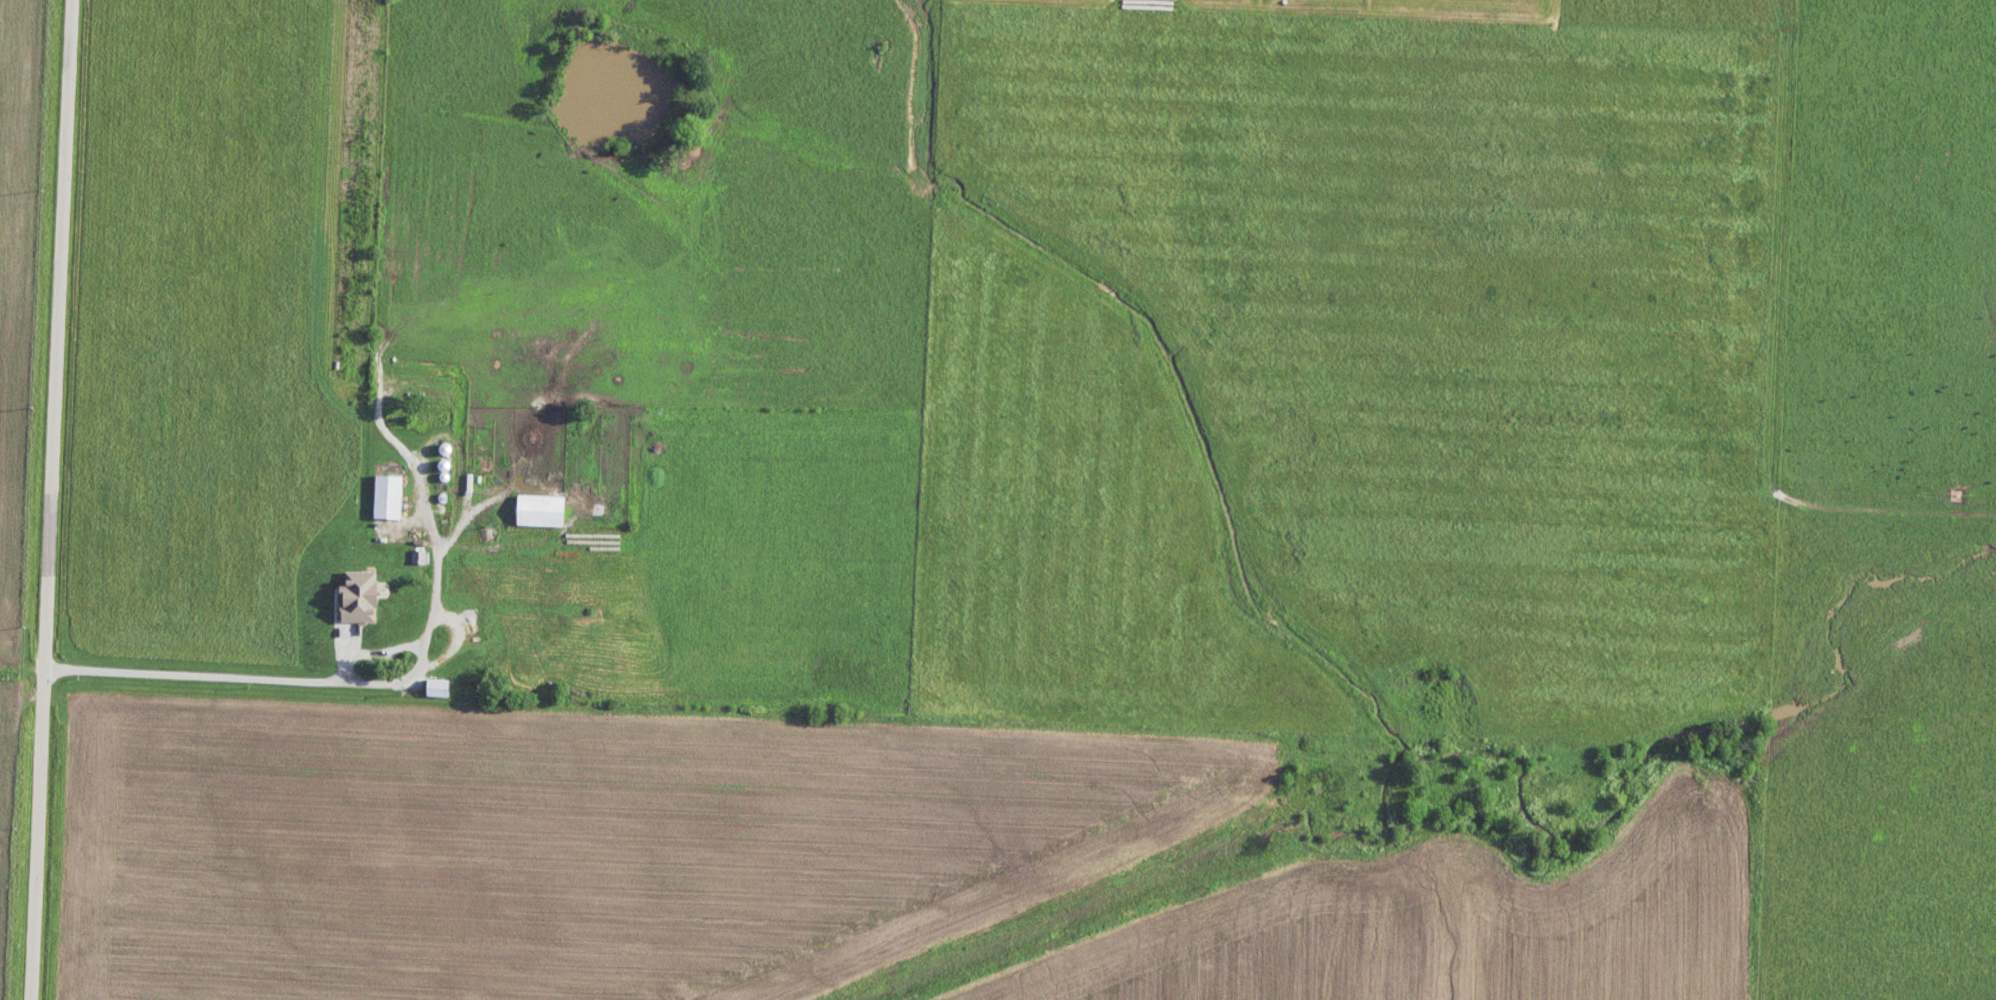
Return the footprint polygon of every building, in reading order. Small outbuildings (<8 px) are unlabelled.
[(372,518),(400,518),(400,474),(372,474),(372,518)] [(514,525),(563,525),(563,495),(514,495),(514,525)] [(450,696),(450,679),(423,679),(423,696),(450,696)]
